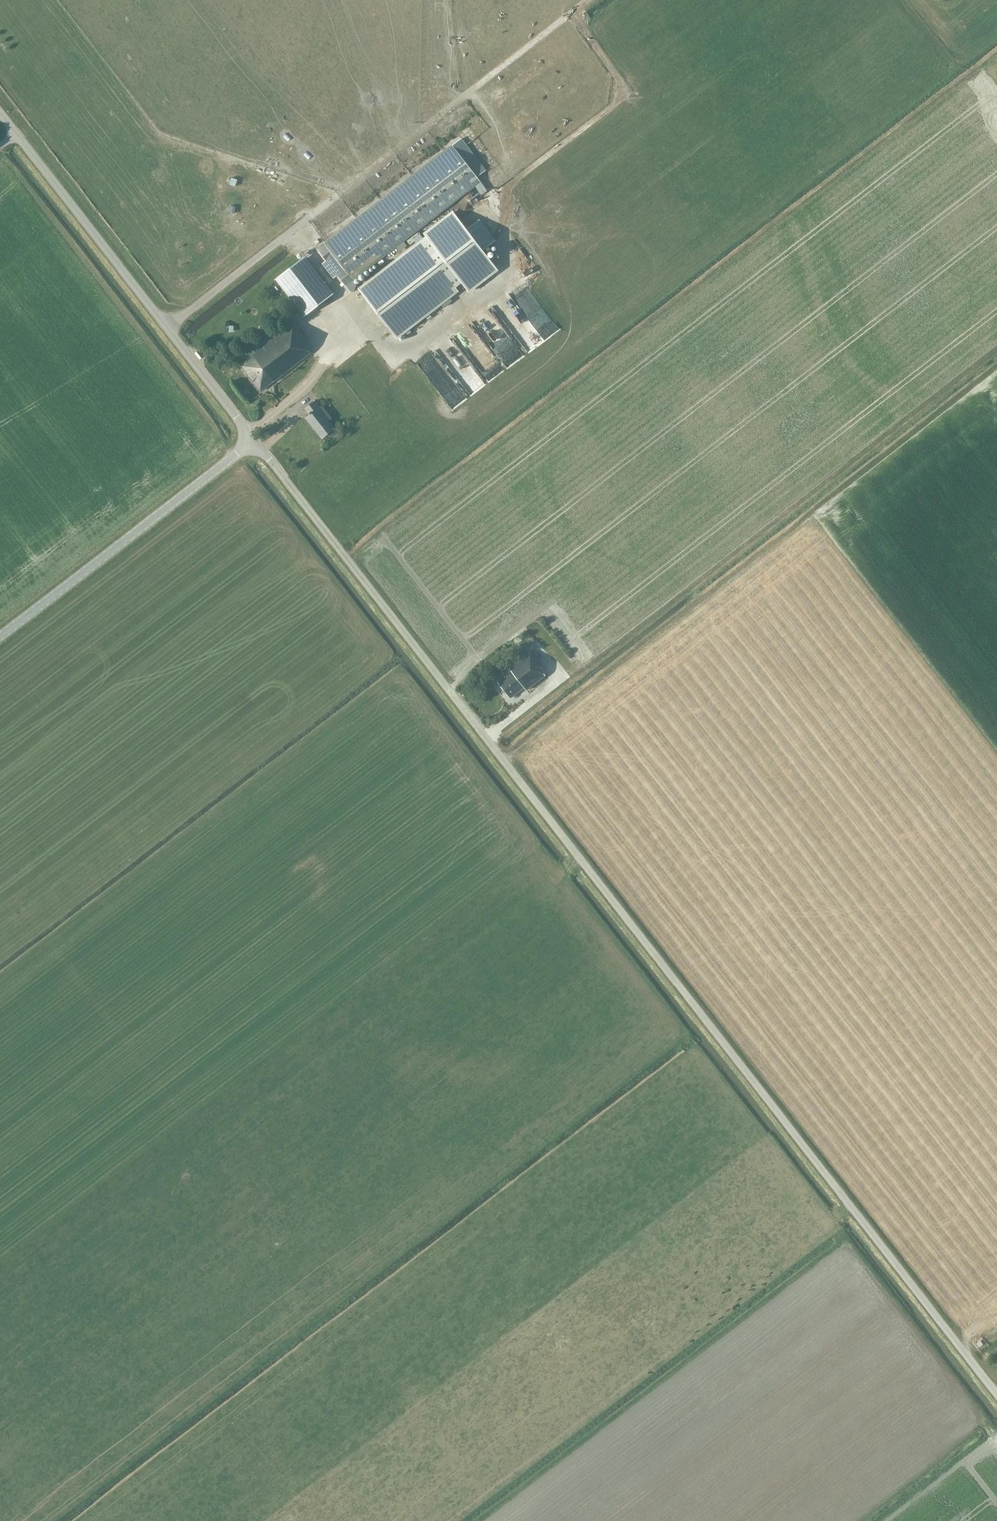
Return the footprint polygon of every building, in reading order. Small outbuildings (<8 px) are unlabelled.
[(325,245),(319,250),(326,260),(323,263),(334,278),(337,275),(351,292),(355,289),(356,285),(351,279),(352,279),(470,188),(480,181),(453,146),(325,245)] [(461,283),(468,292),(498,268),(458,214),(358,288),(397,339),(459,292),(456,287),(461,283)] [(408,245),(419,236),(416,232),(405,240),(408,245)] [(277,279),(305,315),(334,293),(306,257),(277,279)] [(305,339),(301,333),(293,323),(277,336),(271,329),(241,353),(246,360),(240,364),(261,390),(311,352),(303,341),(305,339)] [(341,399),(343,405),(350,401),(347,396),(341,399)] [(316,400),(305,409),(310,414),(306,417),(322,438),(328,434),(329,436),(335,432),(333,430),(335,428),(330,421),(329,420),(319,407),(321,406),(316,400)] [(524,687),(526,690),(545,675),(540,669),(542,668),(530,653),(510,669),(512,672),(498,682),(510,698),(524,687)]
